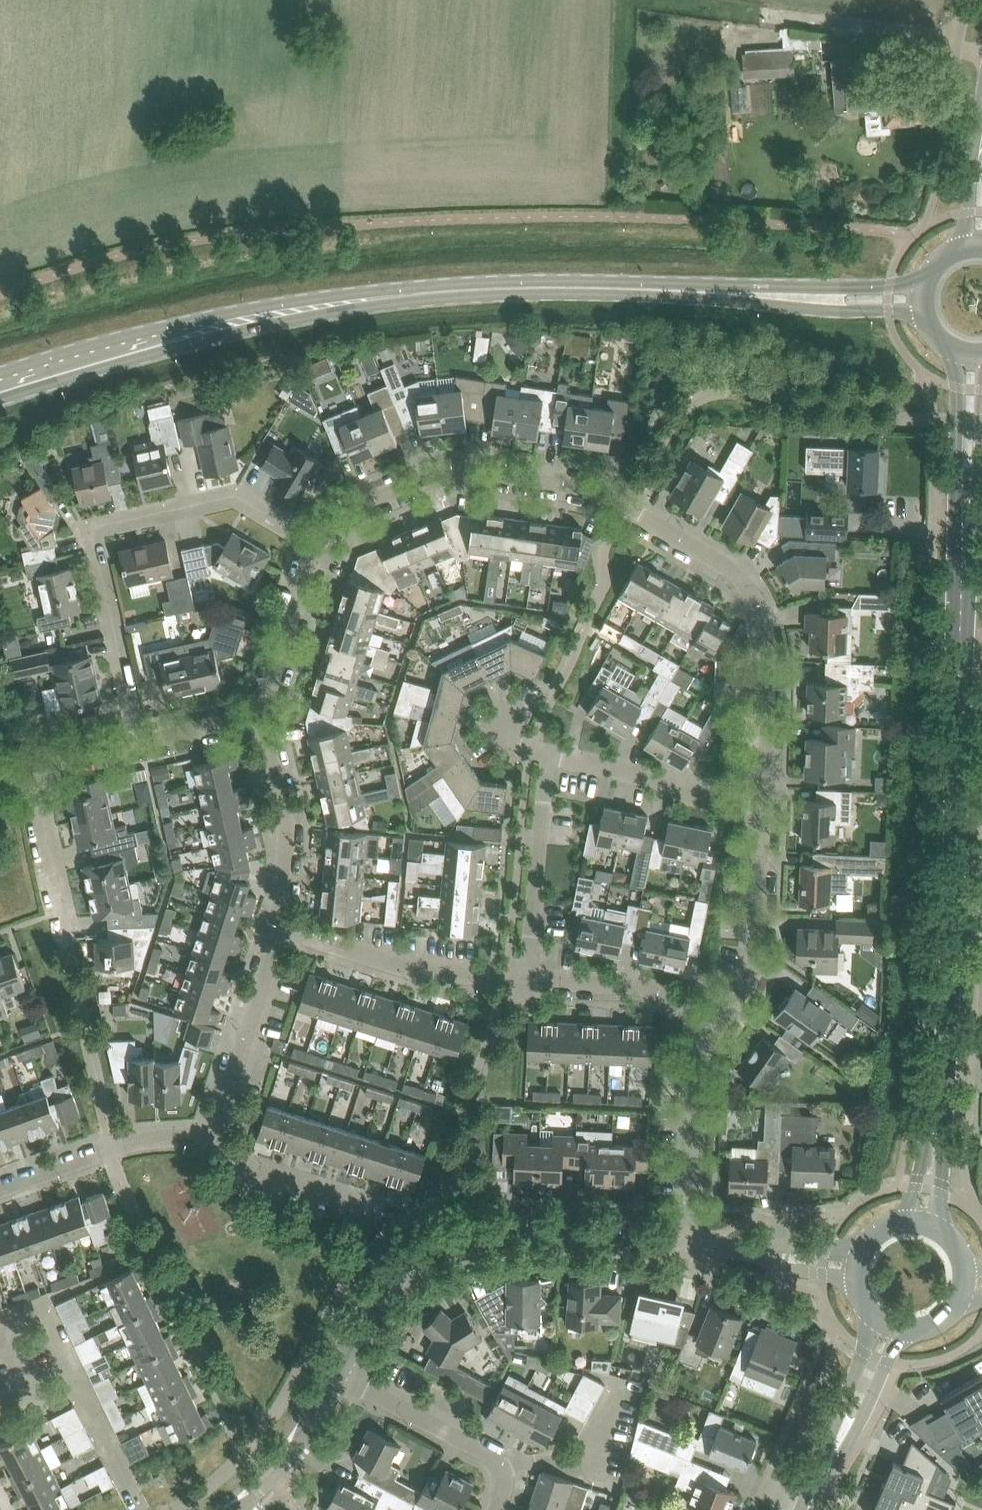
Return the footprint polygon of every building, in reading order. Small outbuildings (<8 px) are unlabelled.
[(792,50),(741,53),(743,78),(793,75),(792,50)] [(862,56),(830,59),(835,111),(863,109),(866,133),(888,131),(887,122),(927,119),(924,90),(898,92),(894,88),(866,90),(865,81),(862,56)] [(454,389),(439,391),(444,429),(467,426),(466,414),(481,416),(487,379),(457,375),(454,389)] [(421,432),(444,429),(439,391),(424,393),(419,379),(391,391),(405,425),(419,419),(421,432)] [(507,385),(508,382),(487,379),(481,416),(494,417),(492,430),(515,433),(520,395),(522,387),(507,385)] [(388,383),(368,391),(371,399),(376,409),(361,415),(376,450),(398,441),(393,430),(405,425),(391,391),(388,383)] [(538,436),(540,424),(553,426),(558,389),(538,386),(522,384),(522,387),(520,395),(515,433),(517,433),(517,437),(531,440),(532,435),(538,436)] [(563,440),(587,443),(591,405),(577,403),(579,392),(558,389),(553,426),(565,428),(563,440)] [(607,408),(591,405),(587,443),(610,447),(612,434),(624,436),(623,440),(624,441),(630,400),(609,397),(607,408)] [(350,448),(354,459),(376,450),(361,415),(357,405),(323,419),(339,457),(340,456),(339,452),(350,448)] [(237,467),(227,425),(226,422),(224,419),(222,416),(216,413),(205,415),(205,413),(180,419),(182,425),(186,443),(200,440),(207,473),(237,467)] [(150,447),(135,451),(143,488),(173,481),(166,453),(181,449),(173,414),(156,418),(157,423),(150,425),(153,439),(150,439),(149,442),(150,447)] [(123,480),(118,461),(108,417),(95,420),(100,442),(91,444),(94,455),(88,456),(89,463),(74,466),(82,502),(106,496),(103,485),(123,480)] [(692,460),(672,495),(704,513),(714,496),(724,502),(754,449),(742,442),(738,440),(721,470),(710,463),(706,468),(692,460)] [(291,452),(275,443),(262,466),(277,475),(274,481),(300,496),(310,479),(318,484),(325,477),(330,468),(320,462),(321,461),(295,445),(291,452)] [(807,446),(806,469),(850,471),(849,487),(857,487),(877,488),(879,448),(851,447),(851,448),(807,446)] [(44,467),(36,453),(25,460),(33,473),(44,467)] [(32,549),(22,551),(26,563),(57,556),(54,545),(53,538),(56,537),(55,530),(57,528),(60,515),(42,485),(23,497),(26,503),(21,506),(18,517),(23,523),(18,526),(32,549)] [(760,538),(771,544),(778,535),(780,494),(771,494),(765,505),(743,492),(734,507),(724,525),(753,541),(761,527),(765,529),(760,538)] [(847,538),(848,512),(808,510),(807,536),(827,537),(847,538)] [(463,558),(469,557),(470,551),(491,554),(497,515),(474,512),(474,515),(458,513),(463,558)] [(458,564),(456,559),(463,558),(458,513),(443,519),(441,516),(421,525),(436,561),(435,561),(438,569),(440,571),(458,564)] [(488,576),(498,578),(501,556),(513,557),(518,518),(497,515),(491,554),(488,576)] [(521,581),(530,582),(531,582),(540,521),(518,518),(513,557),(525,559),(521,581)] [(531,582),(540,584),(543,562),(556,563),(561,524),(540,521),(531,582)] [(583,527),(561,524),(556,563),(577,566),(577,569),(583,570),(597,537),(583,531),(583,527)] [(435,561),(436,561),(421,525),(401,533),(416,569),(435,561)] [(382,546),(360,555),(394,587),(398,582),(399,585),(419,577),(416,569),(401,533),(380,541),(382,546)] [(205,543),(182,549),(188,575),(189,576),(210,572),(209,565),(252,590),(263,572),(261,571),(271,553),(245,538),(242,542),(231,536),(225,546),(218,542),(204,547),(205,543)] [(804,584),(825,585),(826,572),(827,572),(828,557),(836,558),(836,542),(790,539),(782,544),(790,557),(778,564),(787,580),(788,579),(795,590),(804,584)] [(121,550),(128,583),(173,573),(166,540),(121,550)] [(894,544),(883,543),(882,553),(893,554),(894,544)] [(342,598),(379,610),(386,590),(391,592),(394,587),(360,555),(352,578),(348,577),(342,598)] [(60,569),(57,556),(26,563),(29,578),(39,575),(47,614),(37,616),(41,630),(72,623),(69,610),(81,607),(72,567),(60,569)] [(619,596),(638,607),(658,573),(639,562),(619,596)] [(440,571),(438,569),(429,573),(434,586),(444,582),(440,571)] [(658,573),(638,607),(657,618),(677,584),(658,573)] [(188,576),(189,576),(188,575),(167,580),(171,599),(163,600),(166,613),(195,607),(188,576)] [(452,600),(467,593),(464,584),(449,591),(452,600)] [(657,618),(676,629),(696,595),(677,584),(657,618)] [(860,607),(896,609),(897,594),(861,592),(860,607)] [(676,629),(671,638),(689,648),(694,639),(695,639),(712,611),(715,606),(696,595),(676,629)] [(391,614),(379,610),(342,598),(335,619),(373,631),(376,620),(397,627),(400,617),(391,614)] [(569,602),(554,600),(553,610),(565,612),(569,602)] [(464,610),(461,603),(450,607),(453,615),(464,610)] [(824,649),(824,650),(829,650),(829,649),(846,649),(847,631),(852,631),(853,614),(852,614),(852,606),(837,605),(837,613),(807,612),(807,628),(812,629),(811,648),(824,649)] [(438,612),(442,620),(453,615),(450,607),(438,612)] [(686,653),(697,660),(702,651),(711,656),(726,631),(731,622),(712,611),(695,639),(694,639),(689,648),(686,653)] [(525,629),(530,618),(518,612),(513,624),(522,628),(525,629)] [(256,616),(252,628),(261,631),(264,619),(256,616)] [(198,639),(201,651),(188,654),(196,689),(223,683),(217,658),(237,654),(245,626),(216,617),(210,636),(198,639)] [(373,655),(373,654),(387,658),(390,648),(370,642),(373,631),(335,619),(329,640),(367,652),(366,653),(373,655)] [(472,642),(478,653),(489,677),(512,666),(512,637),(512,630),(513,622),(472,642)] [(607,634),(619,641),(624,631),(613,624),(607,634)] [(619,641),(625,644),(638,651),(643,642),(624,631),(619,641)] [(726,631),(711,656),(716,659),(716,657),(737,658),(738,638),(726,631)] [(547,652),(512,637),(512,666),(536,676),(547,652)] [(329,640),(322,661),(360,672),(366,653),(367,652),(329,640)] [(489,677),(478,653),(472,642),(433,661),(444,670),(444,669),(466,688),(489,677)] [(638,651),(657,662),(662,653),(643,642),(638,651)] [(164,675),(168,695),(196,689),(188,654),(175,657),(172,645),(144,652),(150,678),(164,675)] [(47,649),(12,657),(16,676),(51,668),(47,649)] [(660,671),(671,677),(672,678),(680,663),(662,653),(657,662),(653,667),(660,671)] [(370,664),(384,668),(387,658),(373,654),(373,655),(370,664)] [(90,656),(54,664),(64,708),(102,699),(97,680),(95,680),(90,656)] [(716,657),(716,659),(716,669),(736,669),(737,658),(716,657)] [(830,684),(810,683),(808,712),(845,713),(846,698),(852,699),(860,691),(860,688),(874,688),(875,663),(826,660),(826,676),(833,676),(833,678),(830,682),(830,684)] [(375,700),(378,689),(357,683),(360,672),(322,661),(316,681),(354,693),(354,694),(375,700)] [(627,684),(612,675),(614,670),(603,664),(588,690),(597,695),(588,712),(607,723),(624,694),(623,694),(628,685),(627,685),(627,684)] [(690,683),(696,673),(683,666),(677,676),(690,683)] [(466,688),(444,669),(444,670),(438,691),(431,690),(432,686),(404,678),(399,696),(414,701),(459,713),(466,688)] [(736,669),(716,669),(715,680),(736,681),(736,669)] [(654,707),(659,699),(672,678),(671,677),(660,671),(643,700),(654,707)] [(715,680),(715,691),(735,692),(736,681),(715,680)] [(352,721),(352,715),(348,713),(354,694),(354,693),(316,681),(309,703),(312,704),(307,720),(352,721)] [(712,696),(712,684),(701,684),(701,696),(712,696)] [(718,702),(733,703),(735,703),(735,692),(715,691),(714,702),(718,702)] [(626,734),(643,705),(624,694),(607,723),(626,734)] [(688,715),(668,704),(659,699),(654,707),(655,707),(647,720),(656,725),(645,745),(664,756),(681,727),(688,715)] [(411,745),(424,743),(453,738),(459,713),(414,701),(410,715),(418,717),(411,745)] [(712,740),(725,717),(733,703),(718,702),(700,733),(712,740)] [(347,729),(353,728),(352,721),(307,720),(311,736),(309,737),(314,758),(352,750),(347,729)] [(824,725),(832,726),(831,739),(807,738),(806,776),(845,777),(847,753),(855,753),(856,726),(824,724),(824,725)] [(700,738),(681,727),(664,756),(683,767),(700,738)] [(433,782),(467,759),(453,738),(424,743),(439,764),(406,786),(408,798),(416,796),(416,794),(419,792),(433,782)] [(376,756),(374,745),(352,750),(314,758),(318,780),(357,771),(355,761),(376,756)] [(195,765),(199,784),(199,785),(231,778),(229,767),(239,765),(237,755),(195,765)] [(441,793),(458,818),(467,805),(482,780),(467,759),(433,782),(419,792),(416,794),(416,796),(408,798),(411,811),(422,808),(422,806),(441,793)] [(167,764),(153,767),(155,779),(170,776),(167,764)] [(68,797),(74,821),(111,812),(106,790),(133,784),(130,771),(97,779),(100,790),(68,797)] [(357,771),(318,780),(323,801),(362,792),(357,771)] [(396,771),(386,773),(388,786),(399,784),(396,771)] [(876,788),(889,789),(889,776),(876,775),(876,788)] [(234,789),(231,778),(199,785),(204,805),(246,796),(244,786),(234,789)] [(163,780),(155,782),(157,795),(166,793),(163,780)] [(508,783),(482,780),(467,805),(505,809),(508,783)] [(391,799),(402,797),(399,784),(388,786),(391,799)] [(851,823),(853,790),(820,788),(820,800),(805,800),(803,840),(835,841),(836,822),(851,823)] [(350,828),(369,828),(367,814),(362,792),(323,801),(328,823),(339,820),(341,827),(350,828)] [(162,814),(171,812),(166,793),(157,795),(162,814)] [(248,805),(246,796),(204,805),(208,825),(240,818),(238,807),(248,805)] [(596,855),(598,844),(619,848),(626,810),(605,806),(601,823),(590,821),(584,853),(596,855)] [(644,840),(649,814),(626,810),(619,848),(620,848),(620,847),(638,850),(631,889),(644,891),(648,866),(649,866),(651,854),(654,841),(644,840)] [(79,844),(104,839),(107,850),(133,844),(139,843),(136,830),(129,832),(127,824),(115,827),(111,812),(74,821),(79,844)] [(240,818),(208,825),(213,845),(255,835),(253,826),(243,828),(240,818)] [(163,822),(166,835),(175,833),(172,819),(163,822)] [(685,857),(691,824),(669,819),(665,838),(655,836),(654,841),(651,854),(649,866),(660,868),(664,853),(685,857)] [(474,836),(482,837),(502,839),(503,827),(475,824),(474,836)] [(685,857),(684,862),(703,865),(701,877),(714,879),(719,849),(709,847),(713,828),(691,824),(685,857)] [(329,829),(327,851),(366,855),(368,832),(329,829)] [(169,847),(178,845),(175,833),(166,835),(169,847)] [(257,845),(255,835),(213,845),(217,865),(218,865),(248,858),(248,859),(249,858),(247,847),(257,845)] [(391,857),(402,858),(404,836),(394,835),(393,844),(391,857)] [(424,850),(423,861),(445,863),(445,862),(484,866),(486,844),(447,840),(446,852),(424,850)] [(84,866),(89,891),(129,882),(126,867),(137,862),(133,844),(107,850),(109,861),(84,866)] [(327,851),(325,873),(364,876),(366,855),(327,851)] [(849,871),(884,872),(885,855),(814,852),(814,864),(802,864),(800,904),(830,905),(831,889),(848,890),(849,871)] [(172,859),(175,871),(184,869),(181,856),(172,859)] [(390,870),(400,872),(402,858),(391,857),(390,870)] [(219,871),(212,891),(254,905),(257,895),(247,892),(250,881),(247,880),(250,868),(248,859),(248,858),(218,865),(219,871)] [(417,882),(417,881),(419,860),(408,859),(406,881),(417,882)] [(167,861),(154,864),(157,876),(169,873),(167,861)] [(484,866),(445,862),(445,863),(443,884),(482,888),(484,866)] [(325,873),(323,894),(362,898),(364,876),(325,873)] [(591,915),(592,907),(589,907),(595,877),(580,874),(573,906),(578,907),(577,913),(583,914),(576,947),(598,951),(604,918),(591,915)] [(390,878),(387,900),(398,901),(400,880),(390,878)] [(175,879),(171,893),(180,895),(183,882),(175,879)] [(122,909),(124,915),(124,926),(155,925),(159,911),(143,910),(139,897),(132,898),(129,882),(89,891),(95,916),(122,909)] [(419,893),(419,896),(418,903),(480,909),(482,888),(443,884),(442,895),(419,893)] [(701,889),(699,899),(702,899),(709,901),(710,895),(711,891),(701,889)] [(241,910),(251,914),(254,905),(212,891),(206,911),(238,921),(241,910)] [(360,920),(362,898),(323,894),(321,916),(360,920)] [(669,931),(662,965),(684,969),(688,949),(699,952),(709,901),(702,899),(699,899),(696,898),(691,925),(671,921),(669,931)] [(387,900),(385,923),(396,924),(398,901),(387,900)] [(478,931),(480,909),(418,903),(417,913),(440,915),(439,928),(478,931)] [(627,912),(606,907),(604,918),(598,951),(619,956),(626,924),(637,926),(641,905),(629,903),(627,912)] [(868,903),(868,917),(883,917),(883,904),(868,903)] [(641,960),(662,965),(669,931),(649,927),(653,908),(641,905),(637,926),(647,928),(641,960)] [(176,909),(167,906),(163,919),(171,921),(176,909)] [(245,934),(234,931),(238,921),(206,911),(200,930),(242,943),(245,934)] [(837,970),(839,939),(861,940),(861,953),(881,968),(884,919),(838,917),(838,929),(799,927),(798,958),(815,958),(814,969),(837,970)] [(159,931),(167,933),(171,921),(163,919),(159,931)] [(142,968),(155,925),(124,926),(109,926),(109,940),(97,940),(98,965),(133,964),(133,965),(142,968)] [(229,949),(239,953),(242,943),(200,930),(194,950),(225,960),(229,949)] [(154,946),(150,958),(159,960),(163,948),(154,946)] [(222,970),(225,960),(194,950),(188,969),(229,982),(232,973),(222,970)] [(9,1014),(7,1007),(17,1004),(12,991),(25,986),(13,952),(0,957),(0,1017),(9,1014)] [(147,970),(155,973),(159,960),(150,958),(147,970)] [(188,969),(182,989),(213,999),(216,988),(227,991),(229,982),(188,969)] [(299,1006),(319,1012),(330,979),(310,973),(299,1006)] [(349,985),(330,979),(319,1012),(339,1019),(349,985)] [(796,988),(776,1016),(812,1041),(821,1030),(829,1036),(840,1019),(852,1027),(860,1016),(855,1012),(814,983),(813,985),(814,986),(810,993),(807,993),(806,995),(796,988)] [(142,985),(138,998),(147,1000),(151,987),(142,985)] [(369,991),(349,985),(339,1019),(359,1025),(369,991)] [(210,1009),(213,999),(182,989),(175,1009),(217,1022),(220,1012),(210,1009)] [(389,998),(369,991),(359,1025),(378,1031),(389,998)] [(409,1004),(389,998),(378,1031),(398,1037),(409,1004)] [(862,1001),(855,1012),(860,1016),(872,1025),(880,1014),(862,1001)] [(418,1044),(428,1010),(409,1004),(398,1037),(418,1044)] [(125,1005),(113,1005),(113,1015),(126,1015),(125,1005)] [(176,1015),(154,1008),(155,1038),(168,1042),(176,1015)] [(437,1050),(448,1016),(428,1010),(418,1044),(437,1050)] [(468,1022),(448,1016),(437,1050),(457,1056),(468,1022)] [(156,1061),(155,1061),(156,1100),(166,1099),(168,1103),(177,1103),(178,1099),(181,1099),(181,1090),(187,1089),(191,1075),(195,1075),(198,1066),(195,1064),(199,1049),(201,1042),(210,1045),(215,1028),(191,1020),(186,1037),(187,1038),(185,1045),(185,1044),(179,1061),(156,1061)] [(528,1055),(548,1056),(550,1021),(529,1020),(528,1055)] [(548,1056),(569,1057),(571,1022),(550,1021),(548,1056)] [(592,1023),(571,1022),(569,1057),(590,1058),(592,1023)] [(611,1059),(612,1024),(592,1023),(590,1058),(611,1059)] [(631,1060),(633,1025),(612,1024),(611,1059),(631,1060)] [(654,1026),(633,1025),(631,1060),(652,1061),(654,1026)] [(748,1055),(738,1069),(762,1086),(767,1079),(778,1080),(779,1063),(786,1053),(796,1060),(804,1050),(799,1047),(797,1045),(791,1041),(781,1033),(774,1043),(764,1036),(749,1056),(748,1055)] [(286,1041),(280,1039),(275,1037),(271,1048),(283,1052),(286,1041)] [(795,1037),(791,1041),(797,1045),(799,1047),(803,1042),(795,1037)] [(156,1100),(155,1061),(156,1061),(156,1057),(143,1058),(142,1046),(136,1047),(136,1039),(107,1040),(115,1074),(116,1074),(115,1071),(130,1071),(131,1096),(143,1096),(144,1100),(156,1100)] [(54,1040),(43,1044),(46,1052),(50,1063),(61,1059),(54,1040)] [(43,1044),(35,1047),(38,1055),(46,1052),(43,1044)] [(17,1054),(19,1061),(38,1055),(35,1047),(17,1054)] [(292,1055),(304,1059),(307,1051),(294,1047),(292,1055)] [(304,1059),(324,1065),(327,1057),(307,1051),(304,1059)] [(327,1057),(324,1065),(344,1071),(346,1064),(327,1057)] [(287,1069),(300,1073),(302,1065),(290,1061),(287,1069)] [(357,1075),(359,1068),(346,1064),(344,1071),(357,1075)] [(314,1077),(316,1069),(302,1065),(300,1073),(314,1077)] [(363,1077),(383,1084),(386,1076),(365,1070),(363,1077)] [(54,1074),(46,1077),(60,1118),(63,1117),(64,1120),(81,1114),(66,1072),(54,1076),(54,1074)] [(326,1081),(339,1085),(342,1077),(328,1073),(326,1081)] [(396,1088),(398,1081),(386,1076),(383,1084),(396,1088)] [(28,1090),(25,1091),(40,1133),(60,1126),(57,1120),(60,1118),(46,1077),(41,1079),(46,1094),(36,1098),(34,1094),(29,1091),(28,1090)] [(352,1089),(355,1081),(342,1077),(339,1085),(352,1089)] [(402,1089),(423,1096),(425,1089),(404,1082),(402,1089)] [(365,1093),(379,1097),(381,1090),(368,1086),(365,1093)] [(423,1096),(434,1100),(437,1092),(425,1089),(423,1096)] [(392,1101),(394,1094),(381,1090),(379,1097),(392,1101)] [(534,1090),(533,1098),(546,1099),(547,1091),(534,1090)] [(21,1140),(40,1133),(25,1091),(20,1093),(20,1094),(18,1100),(19,1104),(9,1107),(21,1140)] [(561,1100),(561,1092),(547,1091),(546,1099),(561,1100)] [(574,1092),(574,1100),(588,1101),(588,1093),(574,1092)] [(602,1102),(602,1094),(588,1093),(588,1101),(602,1102)] [(615,1094),(615,1102),(629,1103),(630,1095),(615,1094)] [(397,1103),(418,1110),(421,1101),(400,1095),(397,1103)] [(642,1104),(643,1096),(630,1095),(629,1103),(642,1104)] [(732,1157),(731,1191),(755,1193),(755,1189),(767,1190),(767,1180),(768,1160),(780,1161),(781,1147),(782,1113),(783,1101),(766,1100),(764,1138),(758,1138),(758,1146),(757,1146),(756,1158),(752,1158),(732,1157)] [(430,1114),(433,1105),(421,1101),(418,1110),(430,1114)] [(782,1113),(781,1147),(794,1148),(793,1181),(833,1182),(835,1146),(817,1145),(818,1114),(798,1114),(791,1113),(792,1101),(783,1101),(782,1113)] [(257,1138),(277,1145),(288,1111),(268,1105),(257,1138)] [(1,1147),(21,1140),(9,1107),(0,1110),(0,1144),(1,1147)] [(277,1145),(297,1151),(307,1117),(288,1111),(277,1145)] [(327,1124),(307,1117),(297,1151),(317,1157),(327,1124)] [(347,1130),(327,1124),(317,1157),(336,1163),(347,1130)] [(610,1184),(612,1144),(613,1130),(577,1129),(577,1135),(576,1166),(576,1161),(588,1162),(587,1183),(610,1184)] [(367,1136),(347,1130),(336,1163),(356,1170),(367,1136)] [(515,1180),(539,1181),(540,1143),(528,1142),(528,1132),(505,1131),(503,1163),(505,1163),(505,1157),(516,1157),(515,1180)] [(553,1143),(540,1143),(539,1181),(563,1182),(564,1159),(575,1160),(575,1166),(576,1166),(577,1135),(554,1134),(553,1143)] [(367,1136),(356,1170),(376,1176),(386,1142),(367,1136)] [(635,1145),(612,1144),(610,1184),(635,1185),(635,1164),(646,1164),(646,1169),(647,1169),(649,1138),(636,1138),(635,1145)] [(376,1176),(395,1182),(406,1149),(386,1142),(376,1176)] [(426,1155),(406,1149),(395,1182),(415,1188),(426,1155)] [(88,1200),(85,1201),(100,1242),(108,1240),(107,1237),(118,1233),(103,1191),(87,1197),(88,1200)] [(82,1202),(80,1195),(60,1202),(75,1245),(78,1243),(78,1242),(81,1237),(79,1233),(90,1229),(96,1244),(100,1242),(85,1201),(82,1202)] [(60,1202),(41,1209),(53,1242),(63,1239),(64,1243),(70,1245),(70,1246),(75,1245),(60,1202)] [(53,1242),(41,1209),(21,1216),(36,1259),(40,1257),(40,1256),(42,1250),(41,1247),(53,1242)] [(36,1259),(21,1216),(2,1223),(14,1256),(24,1252),(26,1256),(31,1259),(32,1260),(36,1259)] [(2,1223),(0,1224),(0,1272),(2,1271),(1,1270),(4,1264),(3,1260),(14,1256),(2,1223)] [(92,1276),(110,1270),(107,1262),(103,1264),(100,1257),(91,1260),(93,1267),(90,1268),(92,1276)] [(116,1259),(107,1262),(110,1270),(118,1267),(116,1259)] [(101,1283),(110,1303),(142,1288),(138,1279),(142,1277),(137,1265),(101,1283)] [(77,1273),(65,1277),(68,1285),(80,1280),(77,1273)] [(54,1290),(68,1285),(65,1277),(51,1282),(54,1290)] [(490,1289),(476,1297),(486,1315),(493,1327),(502,1322),(539,1323),(540,1307),(547,1300),(540,1292),(540,1279),(509,1279),(509,1285),(493,1294),(490,1289)] [(598,1320),(619,1321),(620,1315),(621,1295),(600,1294),(601,1282),(571,1280),(569,1300),(568,1324),(598,1326),(598,1320)] [(39,1286),(26,1291),(29,1298),(42,1294),(39,1286)] [(660,1331),(658,1340),(683,1345),(688,1331),(696,1311),(682,1308),(684,1300),(643,1291),(644,1288),(642,1287),(634,1325),(660,1331)] [(146,1297),(142,1288),(110,1303),(119,1322),(120,1322),(156,1305),(151,1295),(146,1297)] [(15,1303),(29,1298),(26,1291),(13,1296),(15,1303)] [(66,1324),(85,1315),(76,1294),(56,1304),(66,1324)] [(106,1328),(110,1337),(123,1331),(129,1342),(160,1327),(156,1318),(161,1316),(156,1305),(120,1322),(119,1322),(106,1328)] [(700,1336),(688,1331),(683,1345),(678,1358),(699,1366),(704,1354),(706,1355),(709,1353),(712,1346),(727,1352),(741,1317),(712,1306),(700,1336)] [(453,1317),(442,1307),(423,1328),(433,1338),(426,1351),(446,1361),(439,1375),(484,1399),(491,1384),(452,1363),(460,1349),(480,1333),(465,1309),(453,1317)] [(85,1315),(66,1324),(75,1343),(87,1338),(83,1330),(91,1327),(85,1315)] [(729,1380),(741,1385),(747,1369),(764,1376),(759,1387),(775,1393),(779,1382),(779,1383),(796,1341),(777,1334),(778,1331),(767,1326),(765,1329),(763,1328),(753,1350),(742,1346),(735,1365),(729,1380)] [(160,1327),(129,1342),(138,1362),(174,1344),(169,1334),(165,1336),(160,1327)] [(75,1343),(84,1363),(96,1357),(87,1338),(75,1343)] [(138,1362),(147,1381),(179,1366),(175,1357),(179,1355),(174,1344),(138,1362)] [(96,1357),(84,1363),(94,1382),(110,1375),(110,1374),(105,1376),(102,1370),(112,1365),(106,1352),(96,1357)] [(528,1354),(526,1364),(538,1367),(540,1356),(528,1354)] [(549,1370),(552,1359),(540,1356),(538,1367),(549,1370)] [(594,1358),(592,1368),(609,1372),(613,1359),(594,1358)] [(179,1366),(147,1381),(157,1401),(193,1384),(188,1373),(183,1375),(179,1366)] [(496,1423),(499,1419),(508,1424),(528,1385),(529,1383),(510,1373),(486,1418),(496,1423)] [(584,1373),(576,1389),(597,1400),(605,1384),(584,1373)] [(962,1384),(981,1418),(981,1373),(962,1384)] [(114,1397),(119,1394),(110,1375),(94,1382),(98,1392),(103,1402),(114,1397)] [(193,1384),(157,1401),(166,1420),(198,1405),(193,1396),(198,1394),(193,1384)] [(963,1431),(981,1421),(981,1418),(962,1384),(942,1396),(949,1409),(936,1416),(932,1410),(910,1424),(941,1453),(967,1438),(963,1431)] [(514,1433),(525,1438),(547,1395),(528,1385),(508,1424),(517,1428),(514,1433)] [(597,1400),(576,1389),(570,1399),(591,1410),(597,1400)] [(565,1410),(567,1405),(547,1395),(525,1438),(535,1444),(537,1439),(547,1444),(554,1431),(559,1420),(562,1414),(565,1410)] [(114,1397),(103,1402),(112,1421),(124,1416),(120,1408),(119,1408),(114,1397)] [(591,1410),(570,1399),(567,1405),(565,1410),(586,1421),(591,1410)] [(57,1425),(58,1424),(65,1436),(85,1425),(75,1405),(52,1417),(57,1425)] [(202,1414),(198,1405),(166,1420),(175,1440),(212,1423),(206,1412),(202,1414)] [(565,1410),(562,1414),(559,1420),(580,1431),(586,1421),(565,1410)] [(124,1416),(112,1421),(116,1430),(128,1424),(124,1416)] [(635,1437),(675,1453),(691,1459),(696,1446),(698,1442),(688,1438),(640,1419),(635,1437)] [(580,1431),(559,1420),(554,1431),(575,1442),(580,1431)] [(65,1436),(75,1455),(83,1450),(95,1444),(85,1425),(65,1436)] [(709,1452),(709,1453),(727,1460),(746,1468),(750,1457),(753,1455),(755,1449),(755,1446),(757,1440),(741,1434),(739,1432),(732,1430),(720,1425),(709,1452)] [(10,1463),(41,1448),(31,1428),(0,1444),(0,1455),(1,1457),(6,1455),(10,1463)] [(365,1462),(359,1474),(371,1480),(372,1480),(416,1503),(423,1491),(396,1477),(401,1468),(391,1462),(400,1445),(369,1429),(355,1456),(365,1462)] [(150,1452),(140,1432),(121,1441),(131,1461),(150,1452)] [(736,1492),(708,1480),(713,1468),(694,1460),(691,1459),(675,1453),(635,1437),(631,1456),(679,1475),(676,1483),(694,1490),(689,1503),(703,1509),(702,1509),(729,1509),(736,1492)] [(883,1483),(885,1484),(920,1499),(915,1509),(953,1509),(956,1501),(944,1496),(929,1490),(939,1465),(940,1463),(913,1439),(902,1465),(894,1461),(894,1463),(885,1483),(883,1482),(883,1483)] [(95,1444),(83,1450),(88,1458),(99,1452),(95,1444)] [(15,1472),(10,1475),(16,1485),(51,1467),(41,1448),(10,1463),(15,1472)] [(91,1486),(99,1481),(104,1489),(115,1483),(105,1464),(85,1474),(91,1486)] [(61,1486),(51,1467),(16,1485),(21,1496),(26,1493),(30,1502),(61,1486)] [(431,1475),(423,1491),(416,1503),(412,1509),(429,1509),(431,1506),(438,1509),(460,1509),(465,1500),(464,1499),(472,1483),(447,1470),(432,1498),(422,1493),(432,1475),(431,1475)] [(542,1470),(535,1491),(582,1507),(589,1486),(566,1478),(542,1470)] [(390,1504),(401,1509),(412,1509),(416,1503),(372,1480),(371,1480),(366,1491),(343,1478),(327,1509),(328,1509),(372,1509),(374,1506),(381,1509),(387,1509),(390,1504)] [(920,1499),(885,1484),(884,1487),(883,1487),(874,1509),(915,1509),(920,1499)] [(61,1486),(30,1502),(34,1509),(63,1509),(71,1506),(61,1486)] [(582,1507),(535,1491),(528,1509),(581,1509),(582,1507)] [(599,1509),(609,1509),(611,1503),(602,1501),(599,1509)]
